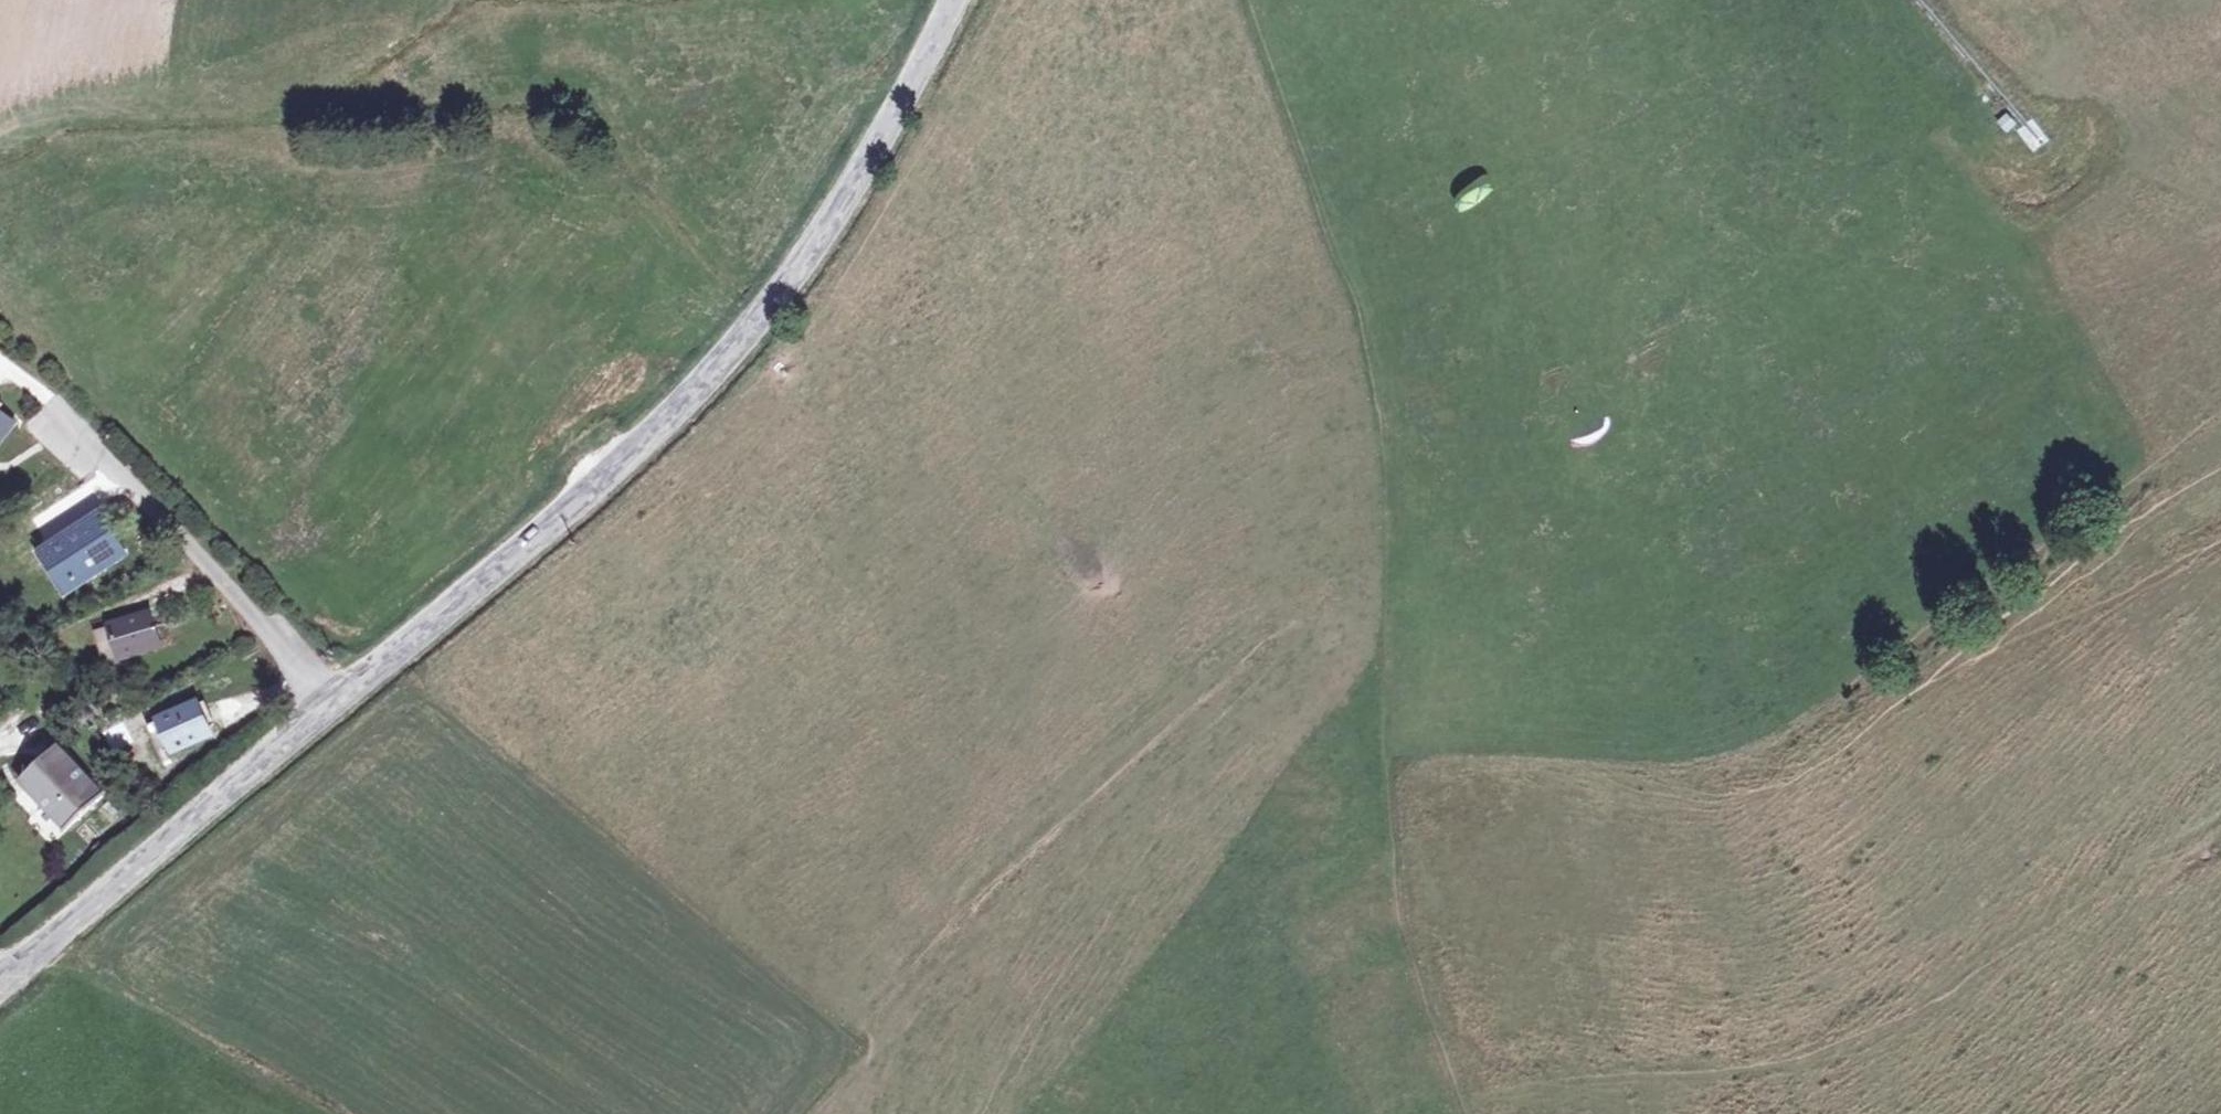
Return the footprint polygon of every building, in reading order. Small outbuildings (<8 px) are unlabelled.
[(2031,153),(2048,142),(2031,118),(2014,129),(2031,153)] [(1663,316),(1657,308),(1651,314),(1657,321),(1663,316)] [(110,559),(97,532),(60,550),(71,576),(110,559)] [(123,676),(164,665),(152,622),(112,632),(123,676)] [(174,748),(211,732),(203,711),(166,726),(174,748)] [(65,827),(102,795),(61,749),(24,780),(65,827)]
